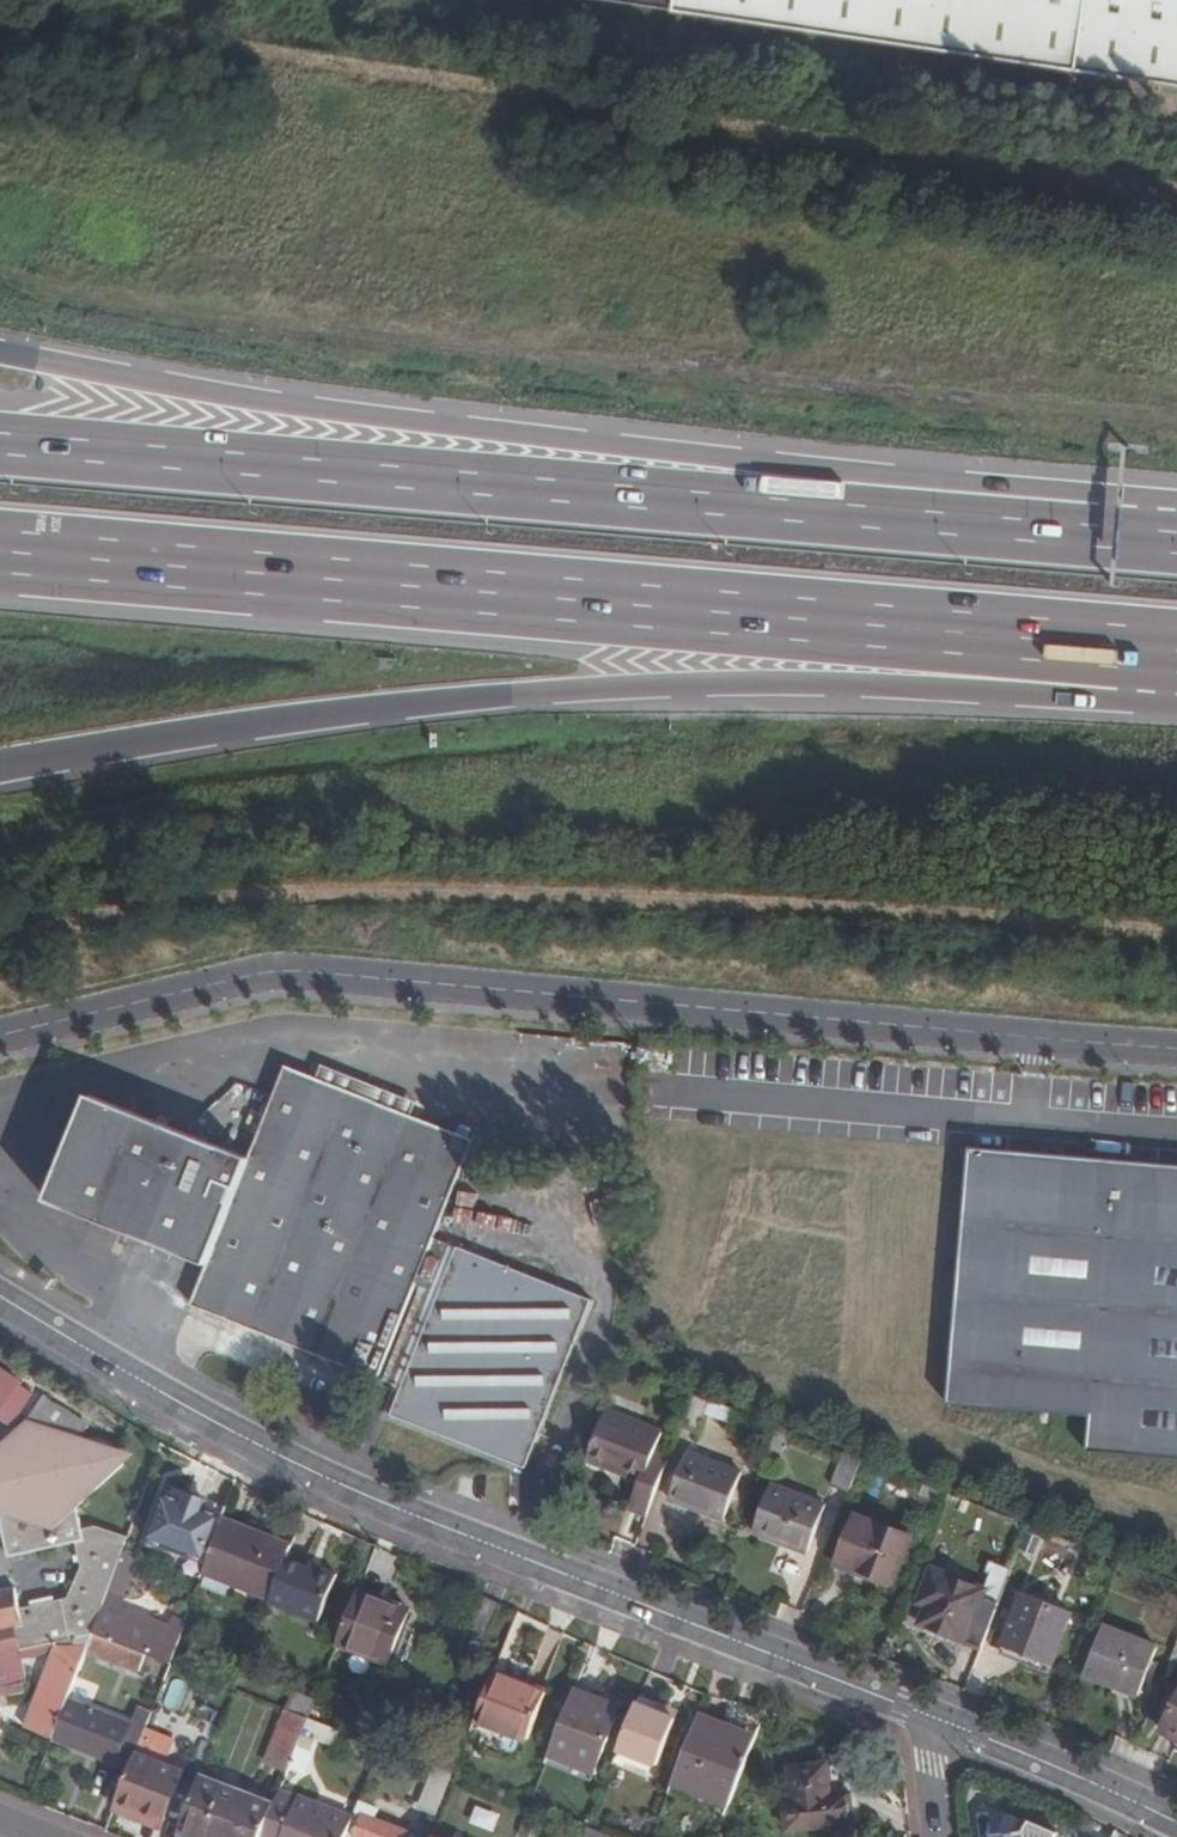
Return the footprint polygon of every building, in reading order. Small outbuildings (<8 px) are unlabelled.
[(677,7),(733,16),(1176,85),(1176,0),(678,0),(677,7)] [(88,1098),(47,1202),(129,1235),(134,1223),(185,1245),(180,1256),(206,1267),(190,1307),(377,1378),(471,1140),(285,1067),(248,1160),(242,1173),(164,1141),(169,1130),(88,1098)] [(248,1160),(169,1130),(164,1141),(242,1173),(248,1160)] [(980,1148),(948,1403),(1089,1415),(1085,1454),(1176,1461),(1176,1164),(980,1148)] [(134,1223),(129,1235),(180,1256),(185,1245),(134,1223)] [(592,1299),(436,1237),(376,1384),(398,1394),(389,1414),(525,1467),(592,1299)] [(8,1427),(29,1395),(16,1387),(18,1385),(0,1373),(0,1422),(8,1427)] [(698,1432),(713,1399),(696,1392),(682,1426),(698,1432)] [(83,1543),(80,1530),(76,1512),(118,1469),(115,1460),(73,1441),(83,1426),(41,1398),(26,1420),(0,1445),(0,1526),(7,1560),(76,1544),(83,1543)] [(628,1506),(649,1514),(670,1459),(656,1452),(663,1432),(608,1408),(589,1458),(640,1480),(628,1506)] [(779,1462),(792,1431),(779,1426),(767,1456),(779,1462)] [(741,1472),(690,1451),(670,1500),(721,1520),(741,1472)] [(831,1486),(851,1493),(864,1459),(845,1452),(831,1486)] [(829,1507),(773,1484),(753,1532),(810,1555),(829,1507)] [(206,1501),(187,1493),(185,1500),(204,1507),(206,1501)] [(184,1503),(164,1496),(147,1540),(206,1562),(220,1524),(222,1519),(222,1517),(203,1510),(204,1507),(185,1500),(184,1503)] [(911,1536),(857,1515),(837,1563),(858,1573),(860,1567),(893,1580),(911,1536)] [(258,1534),(222,1519),(220,1524),(256,1539),(258,1534)] [(202,1573),(269,1598),(285,1559),(290,1545),(258,1534),(256,1539),(220,1524),(206,1562),(202,1573)] [(76,1544),(79,1561),(68,1598),(55,1601),(32,1605),(20,1607),(15,1589),(0,1592),(0,1654),(3,1653),(20,1650),(89,1635),(115,1565),(126,1536),(97,1526),(80,1530),(83,1543),(76,1544)] [(308,1567),(285,1559),(269,1598),(268,1602),(317,1620),(336,1572),(310,1561),(308,1567)] [(984,1649),(1014,1569),(988,1559),(982,1573),(987,1575),(982,1588),(932,1568),(916,1603),(926,1607),(919,1622),(984,1649)] [(127,1570),(115,1565),(89,1635),(109,1643),(145,1656),(167,1665),(183,1623),(171,1618),(163,1637),(113,1617),(121,1599),(116,1597),(127,1570)] [(1051,1661),(1070,1610),(1022,1592),(1003,1642),(1051,1661)] [(385,1607),(356,1596),(353,1603),(381,1615),(385,1607)] [(381,1615),(353,1603),(335,1649),(386,1669),(407,1615),(385,1607),(381,1615)] [(1155,1648),(1101,1626),(1082,1674),(1136,1695),(1155,1648)] [(25,1727),(51,1737),(64,1701),(82,1651),(83,1650),(89,1635),(20,1650),(3,1653),(9,1686),(27,1682),(22,1659),(52,1652),(25,1727)] [(83,1650),(82,1651),(103,1659),(139,1672),(145,1656),(109,1643),(89,1635),(83,1650)] [(9,1686),(3,1653),(0,1654),(0,1688),(9,1686)] [(523,1681),(495,1669),(492,1677),(521,1687),(523,1681)] [(164,1706),(179,1710),(188,1681),(173,1677),(164,1706)] [(521,1687),(492,1677),(476,1718),(528,1737),(547,1689),(523,1681),(521,1687)] [(281,1685),(273,1706),(284,1710),(308,1719),(315,1700),(281,1685)] [(594,1700),(573,1692),(547,1758),(591,1775),(612,1721),(589,1714),(594,1700)] [(1161,1727),(1176,1736),(1176,1698),(1161,1727)] [(129,1724),(64,1701),(51,1737),(129,1768),(134,1756),(151,1710),(138,1703),(129,1724)] [(656,1711),(636,1703),(618,1749),(657,1764),(674,1719),(656,1711)] [(658,1703),(656,1711),(674,1719),(677,1710),(658,1703)] [(265,1764),(286,1773),(301,1734),(308,1719),(284,1710),(265,1764)] [(338,1747),(344,1733),(308,1719),(301,1734),(338,1747)] [(754,1747),(694,1724),(669,1789),(728,1813),(754,1747)] [(437,1769),(452,1774),(457,1760),(442,1754),(437,1769)] [(181,1773),(134,1756),(129,1768),(116,1805),(163,1823),(181,1773)] [(831,1797),(828,1765),(789,1767),(792,1802),(786,1802),(789,1832),(854,1825),(851,1796),(831,1797)] [(436,1768),(434,1773),(450,1779),(452,1774),(437,1769),(436,1768)] [(434,1773),(421,1806),(437,1813),(450,1779),(434,1773)] [(205,1836),(261,1836),(270,1814),(196,1787),(180,1828),(205,1836)] [(351,1824),(278,1794),(270,1814),(261,1836),(346,1836),(351,1824)] [(497,1831),(503,1811),(479,1803),(472,1823),(497,1831)] [(358,1805),(354,1815),(361,1818),(354,1836),(413,1836),(414,1836),(375,1822),(378,1812),(358,1805)] [(992,1835),(992,1836),(1054,1836),(1056,1833),(1028,1821),(1023,1833),(992,1835)]
